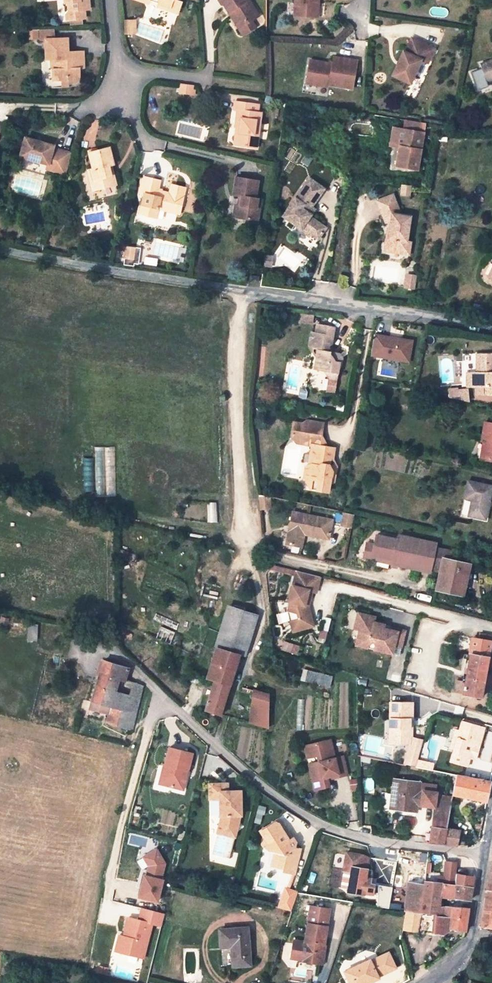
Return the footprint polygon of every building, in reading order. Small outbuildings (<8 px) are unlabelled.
[(66,20),(72,20),(83,19),(86,18),(85,10),(90,10),(90,0),(64,0),(66,20)] [(158,3),(159,3),(179,10),(182,1),(179,0),(159,0),(158,3)] [(224,3),(229,12),(232,11),(234,15),(233,18),(238,26),(248,20),(249,23),(252,21),(259,16),(249,0),(222,0),(224,3)] [(296,3),(301,3),(300,15),(319,16),(320,4),(317,0),(296,0),(296,3)] [(178,13),(179,10),(159,3),(157,6),(178,13)] [(248,20),(238,26),(240,28),(244,35),(256,27),(252,21),(249,23),(248,20)] [(44,29),(39,30),(40,41),(45,40),(55,40),(54,29),(44,29)] [(403,51),(392,75),(409,83),(420,60),(427,63),(434,49),(411,38),(405,52),(403,51)] [(55,40),(45,40),(46,60),(52,60),(55,60),(56,69),(53,69),(53,81),(63,80),(68,80),(69,84),(75,84),(78,81),(79,78),(80,72),(79,68),(84,68),(83,58),(68,58),(68,53),(67,39),(55,40)] [(310,60),(307,78),(319,80),(318,85),(327,87),(327,84),(353,88),(357,61),(334,57),(332,67),(325,66),(323,62),(310,60)] [(481,64),(487,81),(491,79),(491,60),(481,64)] [(179,95),(195,95),(195,85),(180,84),(179,95)] [(236,127),(237,128),(240,128),(237,146),(257,148),(261,113),(256,112),(256,104),(235,101),(234,110),(237,110),(236,127)] [(424,123),(405,120),(403,130),(422,133),(424,123)] [(403,130),(392,128),(390,138),(397,146),(398,146),(395,165),(416,169),(422,133),(403,130)] [(25,138),(19,157),(47,165),(46,169),(65,174),(71,154),(53,149),(53,146),(25,138)] [(93,180),(96,190),(116,185),(114,175),(112,175),(110,171),(112,170),(111,165),(114,165),(109,148),(89,153),(93,169),(87,171),(90,181),(93,180)] [(174,212),(178,195),(157,190),(159,181),(142,177),(138,193),(143,194),(139,213),(156,217),(158,208),(174,212)] [(238,205),(236,218),(258,221),(260,209),(257,209),(258,198),(256,198),(258,182),(236,178),(234,196),(242,197),(241,206),(238,205)] [(323,189),(309,178),(282,216),(300,228),(299,230),(308,236),(309,234),(317,239),(325,228),(309,216),(310,215),(305,211),(307,208),(309,209),(310,207),(323,189)] [(398,215),(398,211),(392,194),(376,201),(385,222),(389,223),(387,233),(385,235),(384,242),(388,248),(401,250),(402,242),(405,242),(409,217),(398,215)] [(388,248),(384,242),(383,251),(408,254),(409,243),(405,242),(402,242),(401,250),(388,248)] [(134,259),(135,249),(126,248),(125,257),(134,259)] [(263,256),(262,266),(269,267),(271,257),(263,256)] [(412,276),(405,275),(403,287),(410,288),(412,276)] [(311,333),(308,346),(316,348),(316,350),(318,351),(316,358),(316,361),(319,361),(316,370),(337,373),(340,358),(337,354),(332,354),(327,347),(331,344),(334,328),(316,325),(314,334),(311,333)] [(413,341),(374,335),(370,356),(409,363),(413,341)] [(308,348),(316,358),(318,351),(316,350),(316,348),(308,346),(308,348)] [(471,388),(475,388),(476,395),(491,395),(491,355),(476,355),(475,373),(471,373),(471,388)] [(469,389),(449,390),(449,397),(469,402),(469,389)] [(305,425),(293,423),(291,434),(302,436),(302,439),(303,445),(311,446),(311,445),(312,437),(321,438),(323,424),(306,421),(305,425)] [(483,440),(486,441),(483,460),(491,462),(491,424),(484,423),(481,440),(483,440)] [(302,436),(291,434),(290,437),(291,437),(296,444),(303,445),(302,439),(302,436)] [(312,437),(311,445),(326,448),(321,438),(312,437)] [(326,448),(311,445),(311,446),(307,465),(310,466),(308,480),(318,481),(317,491),(328,493),(330,484),(331,479),(334,479),(335,473),(332,473),(330,470),(331,461),(333,461),(335,449),(326,448)] [(116,496),(114,447),(99,447),(101,496),(116,496)] [(304,479),(308,489),(317,491),(318,481),(308,480),(304,479)] [(491,488),(491,487),(467,482),(464,499),(471,501),(468,517),(485,520),(488,506),(486,505),(487,502),(489,502),(491,488)] [(270,508),(269,496),(259,494),(260,509),(270,508)] [(326,541),(330,522),(291,512),(283,545),(298,548),(301,536),(326,541)] [(350,528),(354,515),(344,513),(343,513),(340,526),(350,528)] [(467,573),(468,565),(453,562),(455,552),(435,548),(436,544),(391,534),(390,539),(375,536),(371,556),(392,561),(391,565),(430,573),(430,571),(439,572),(435,590),(460,595),(465,573),(467,573)] [(127,554),(128,552),(120,550),(119,558),(127,560),(127,554)] [(320,577),(296,571),(288,602),(289,602),(287,611),(297,614),(298,620),(290,622),(293,632),(313,627),(309,612),(306,613),(304,606),(306,601),(309,602),(312,591),(316,592),(320,577)] [(220,649),(238,654),(245,656),(257,616),(233,608),(220,649)] [(374,618),(357,614),(353,630),(358,631),(361,620),(372,623),(374,618)] [(382,632),(383,625),(372,623),(361,620),(358,631),(355,646),(366,649),(367,647),(372,644),(373,646),(372,651),(391,655),(393,647),(400,648),(404,632),(390,628),(389,631),(386,630),(385,633),(382,632)] [(478,642),(471,641),(469,655),(465,683),(463,695),(462,696),(480,699),(482,688),(487,689),(489,675),(484,675),(485,667),(487,659),(491,660),(491,644),(478,642)] [(210,679),(220,649),(216,647),(207,678),(210,679)] [(214,680),(205,710),(220,714),(238,654),(220,649),(210,679),(214,680)] [(104,661),(101,670),(99,677),(93,699),(92,701),(111,707),(115,691),(116,691),(118,681),(126,679),(129,668),(116,665),(104,661)] [(329,686),(331,678),(303,670),(301,679),(329,686)] [(463,695),(465,683),(461,683),(455,682),(454,693),(463,695)] [(139,698),(143,686),(142,686),(132,683),(129,695),(139,698)] [(269,728),(268,695),(253,690),(250,722),(269,728)] [(129,695),(116,691),(115,691),(111,707),(124,711),(129,695)] [(132,730),(139,698),(129,695),(124,711),(111,707),(106,723),(132,730)] [(412,703),(389,703),(389,729),(393,729),(393,744),(411,744),(411,738),(411,728),(409,728),(409,719),(411,719),(412,703)] [(484,729),(462,723),(459,734),(453,751),(450,764),(466,769),(469,760),(473,745),(479,747),(484,729)] [(459,734),(455,733),(450,750),(453,751),(459,734)] [(422,742),(411,738),(411,744),(405,764),(415,766),(422,742)] [(309,765),(315,790),(328,787),(325,774),(329,773),(330,777),(337,775),(338,777),(346,775),(342,757),(334,759),(329,741),(304,747),(307,758),(317,755),(318,763),(309,765)] [(473,745),(469,760),(475,761),(479,747),(473,745)] [(166,765),(161,784),(183,790),(186,777),(183,777),(185,771),(187,771),(192,753),(169,747),(164,765),(166,765)] [(16,775),(18,766),(6,763),(4,772),(16,775)] [(490,782),(456,775),(452,795),(486,802),(490,782)] [(443,845),(446,829),(451,803),(435,801),(436,792),(423,790),(423,793),(419,793),(420,783),(393,779),(389,809),(416,812),(417,805),(417,801),(422,801),(421,806),(434,807),(430,844),(443,845)] [(211,801),(220,801),(220,789),(228,789),(228,785),(211,786),(211,801)] [(228,792),(228,789),(220,789),(220,801),(220,817),(221,817),(217,834),(218,835),(213,856),(229,860),(240,817),(241,818),(241,792),(228,792)] [(293,839),(291,840),(287,842),(284,836),(287,834),(278,820),(260,832),(263,836),(260,843),(263,847),(266,846),(269,851),(273,852),(270,866),(282,869),(282,871),(294,874),(300,849),(295,848),(296,843),(293,839)] [(459,831),(446,829),(443,845),(457,847),(459,831)] [(457,847),(463,847),(466,832),(459,831),(457,847)] [(143,875),(137,896),(156,901),(162,880),(160,880),(164,864),(156,849),(142,857),(148,866),(145,876),(143,875)] [(351,874),(348,893),(358,895),(376,895),(378,886),(369,884),(371,871),(367,870),(359,869),(361,857),(346,854),(343,872),(351,874)] [(359,869),(367,870),(368,861),(361,857),(359,869)] [(456,875),(457,865),(446,863),(444,878),(444,884),(455,886),(456,875)] [(340,891),(348,893),(351,874),(343,872),(340,891)] [(473,877),(456,875),(455,886),(471,888),(473,877)] [(444,884),(444,878),(437,877),(437,884),(432,883),(425,882),(424,885),(423,896),(440,897),(442,884),(444,884)] [(491,929),(491,883),(488,882),(486,892),(485,892),(484,903),(481,927),(491,929)] [(423,896),(424,885),(409,883),(405,911),(408,911),(420,913),(423,896)] [(470,901),(471,888),(455,886),(444,884),(442,884),(440,897),(440,898),(453,899),(470,901)] [(284,888),(277,908),(289,911),(297,893),(284,888)] [(440,897),(423,896),(420,913),(438,916),(439,907),(440,898),(440,897)] [(402,904),(384,902),(384,907),(401,910),(402,904)] [(324,945),(329,909),(310,907),(305,943),(294,941),(291,960),(305,962),(304,962),(322,965),(325,945),(324,945)] [(468,909),(468,908),(445,907),(439,907),(438,916),(420,913),(418,934),(432,936),(433,933),(443,935),(453,929),(465,931),(468,909)] [(164,914),(141,908),(138,920),(128,917),(124,932),(125,932),(124,936),(123,936),(119,952),(143,958),(151,923),(161,926),(164,914)] [(420,913),(408,911),(406,931),(418,934),(420,913)] [(219,930),(220,944),(231,944),(231,948),(233,967),(251,965),(248,928),(219,930)] [(119,952),(123,936),(118,935),(114,951),(119,952)] [(397,968),(390,953),(372,962),(372,959),(347,972),(352,982),(370,982),(381,978),(380,976),(397,968)] [(107,969),(98,967),(96,973),(105,975),(107,969)]
